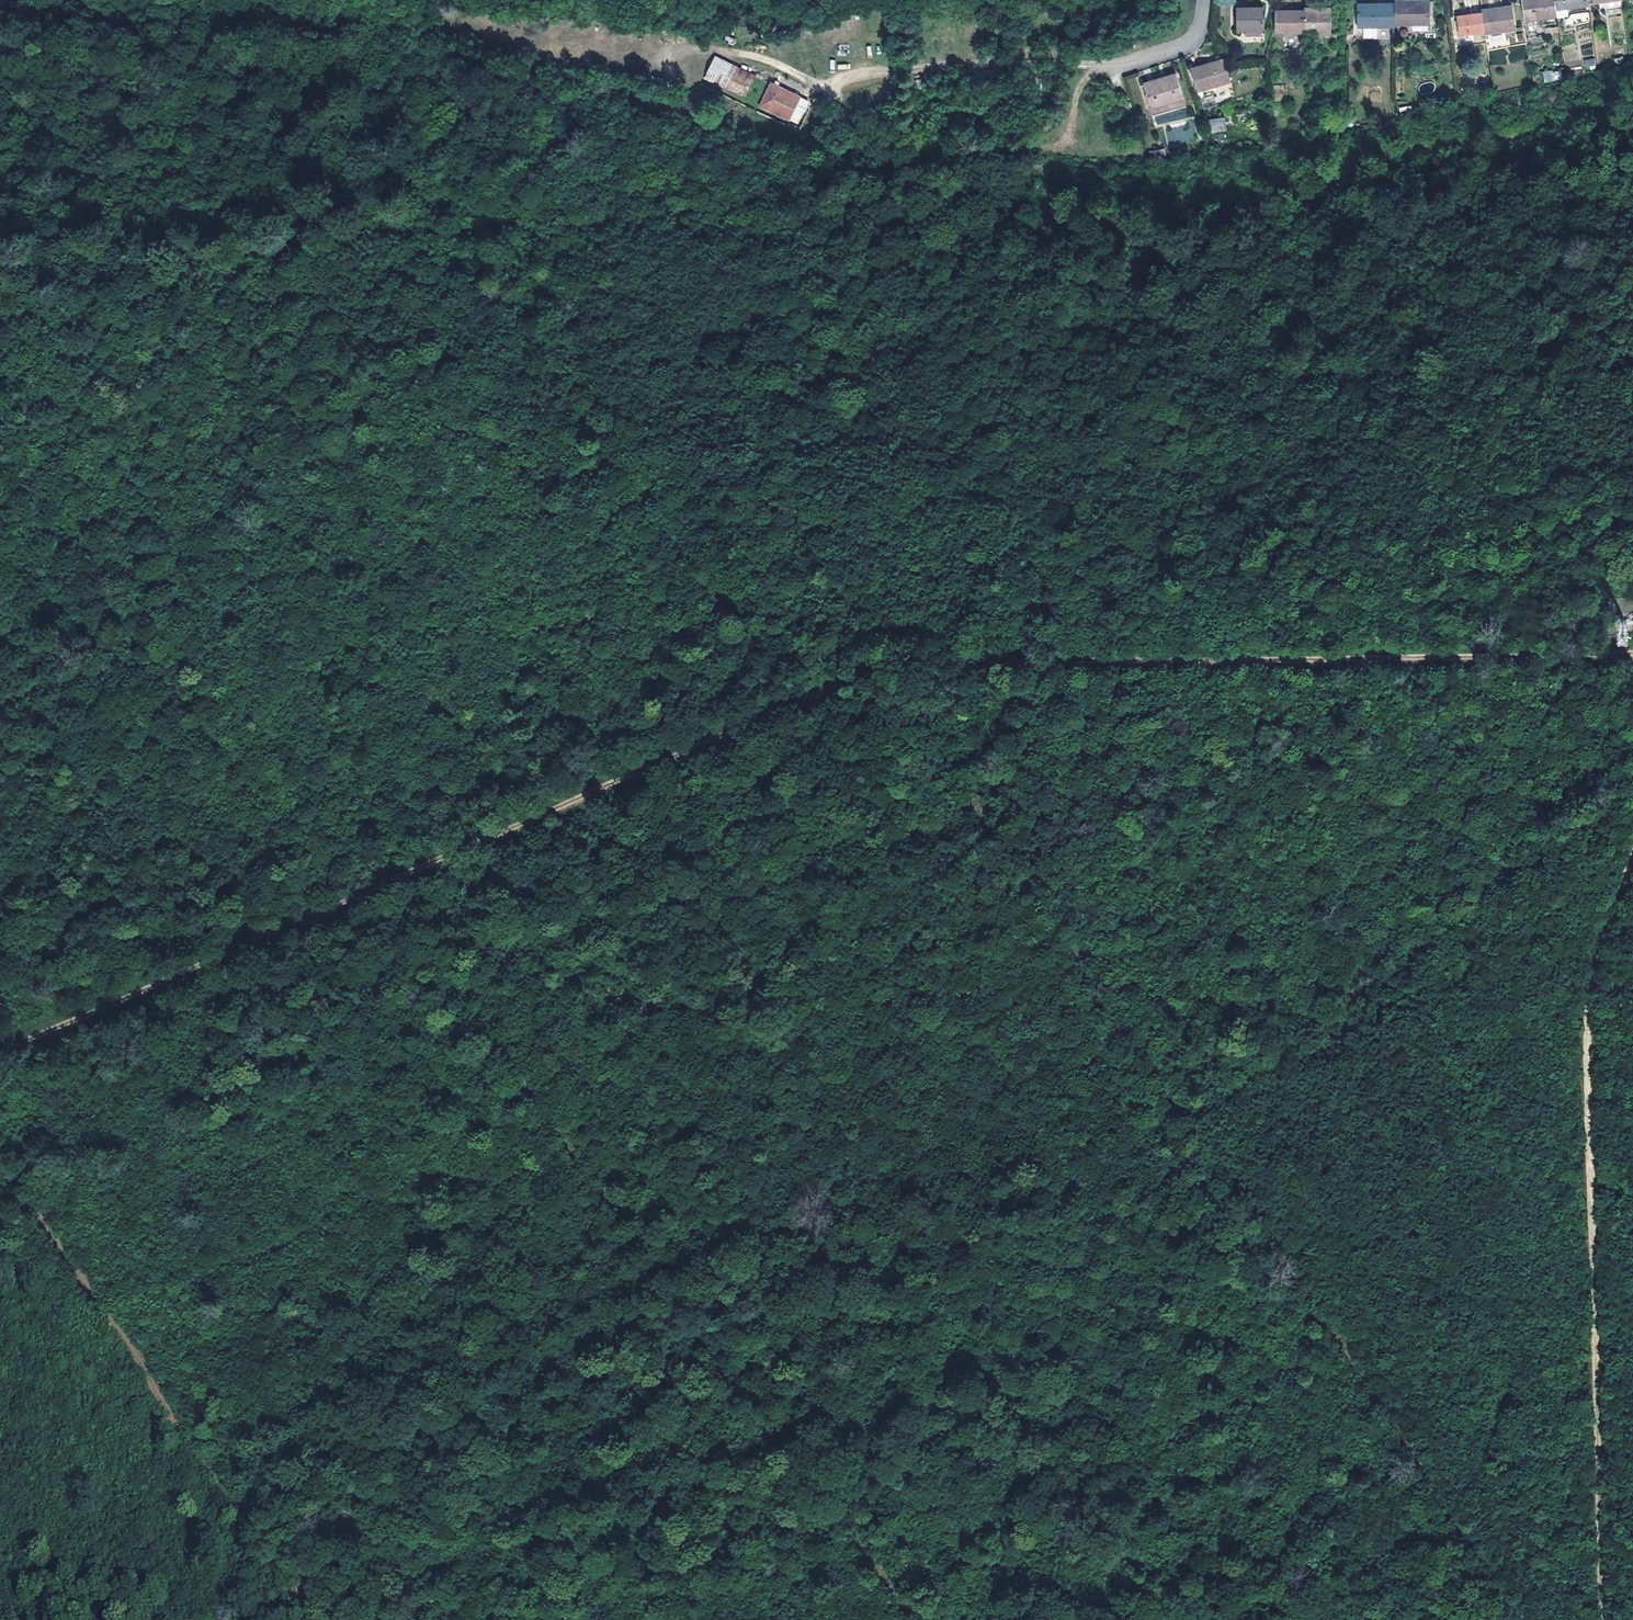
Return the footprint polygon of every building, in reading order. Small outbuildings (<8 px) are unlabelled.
[(1556,16),(1555,10),(1554,0),(1522,0),(1525,20),(1556,16)] [(1586,0),(1554,0),(1555,10),(1587,7),(1586,0)] [(1428,2),(1392,2),(1392,4),(1392,26),(1428,26),(1428,2)] [(1356,28),(1385,29),(1385,4),(1369,4),(1368,7),(1356,7),(1356,28)] [(1482,32),(1483,34),(1515,30),(1512,6),(1480,10),(1480,13),(1482,32)] [(1261,8),(1235,8),(1235,31),(1261,31),(1261,8)] [(1321,12),(1303,12),(1303,32),(1303,34),(1330,33),(1331,9),(1321,8),(1321,12)] [(1303,32),(1303,12),(1274,11),(1274,32),(1303,32)] [(1456,35),(1482,32),(1480,13),(1454,16),(1456,35)] [(754,77),(714,58),(704,79),(743,99),(754,77)] [(1228,83),(1221,62),(1190,72),(1197,93),(1228,83)] [(1562,79),(1559,69),(1542,73),(1544,83),(1562,79)] [(1180,102),(1173,78),(1142,87),(1148,108),(1161,104),(1162,107),(1180,102)] [(799,99),(769,85),(758,108),(788,122),(799,99)] [(1128,104),(1116,107),(1118,115),(1130,113),(1128,104)] [(1209,119),(1211,133),(1227,131),(1225,117),(1209,119)]
